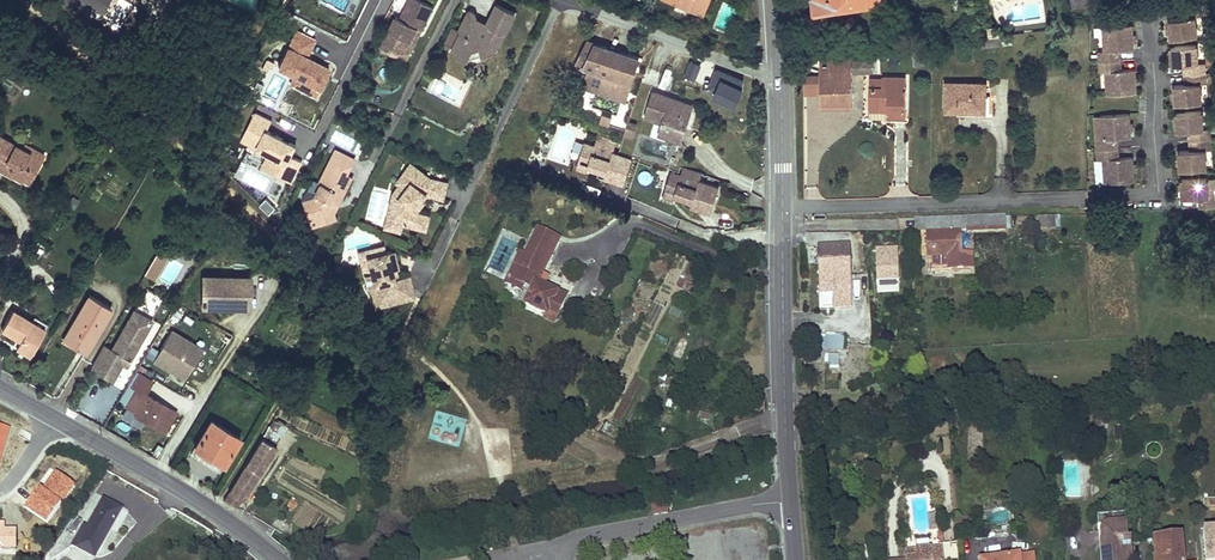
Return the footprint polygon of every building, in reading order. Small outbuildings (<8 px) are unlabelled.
[(77,9),(81,0),(101,11),(107,0),(61,0),(77,9)] [(381,48),(391,53),(394,47),(405,53),(417,29),(421,31),(433,7),(419,0),(410,0),(401,19),(396,17),(381,48)] [(704,15),(710,0),(684,0),(682,6),(704,15)] [(888,0),(811,0),(813,13),(889,3),(888,0)] [(497,51),(515,13),(498,4),(487,25),(480,28),(475,14),(470,11),(460,31),(462,32),(454,48),(452,51),(469,60),(474,49),(481,47),(484,55),(497,51)] [(1195,18),(1201,17),(1199,6),(1184,8),(1186,18),(1168,21),(1171,39),(1197,36),(1195,18)] [(1119,51),(1133,50),(1131,26),(1102,28),(1104,51),(1098,51),(1100,72),(1106,72),(1107,95),(1136,93),(1134,69),(1121,70),(1119,51)] [(454,48),(462,32),(460,31),(454,28),(446,44),(454,48)] [(989,37),(999,36),(998,28),(988,30),(989,37)] [(406,61),(421,31),(417,29),(405,53),(394,47),(391,53),(406,61)] [(298,30),(281,65),(297,73),(291,84),(315,96),(329,67),(307,56),(316,39),(298,30)] [(585,82),(627,96),(638,61),(602,50),(603,46),(587,41),(576,64),(590,69),(585,82)] [(1185,84),(1174,85),(1175,104),(1202,102),(1200,84),(1206,83),(1204,62),(1199,63),(1197,45),(1171,47),(1172,66),(1184,65),(1185,75),(1185,84)] [(638,61),(639,58),(603,46),(602,50),(638,61)] [(913,48),(914,53),(914,56),(930,54),(931,64),(933,64),(933,46),(913,48)] [(914,53),(913,48),(874,53),(874,57),(914,53)] [(820,75),(820,93),(821,104),(852,103),(852,72),(875,71),(874,57),(874,53),(820,60),(820,75)] [(930,54),(914,56),(915,66),(931,64),(930,54)] [(701,67),(689,63),(683,77),(695,82),(701,67)] [(651,68),(647,82),(656,85),(660,71),(651,68)] [(743,82),(716,71),(709,90),(716,93),(712,103),(734,111),(741,94),(739,93),(743,82)] [(804,93),(820,93),(820,75),(803,75),(804,93)] [(54,85),(62,89),(67,81),(59,76),(54,85)] [(883,87),(869,87),(869,110),(888,110),(888,117),(906,117),(906,78),(882,78),(882,79),(883,87)] [(870,78),(869,87),(883,87),(882,79),(870,78)] [(625,102),(627,96),(585,82),(583,89),(625,102)] [(972,107),(986,107),(986,84),(946,83),(946,110),(958,110),(958,105),(972,106),(972,107)] [(683,112),(686,103),(654,93),(649,108),(644,106),(642,113),(647,115),(663,120),(662,124),(663,124),(661,132),(682,140),(690,114),(683,112)] [(690,114),(693,106),(686,103),(683,112),(690,114)] [(888,119),(888,117),(888,110),(869,110),(869,119),(888,119)] [(1202,111),(1176,113),(1177,132),(1189,131),(1191,150),(1179,151),(1180,170),(1207,168),(1205,150),(1211,149),(1210,128),(1204,129),(1202,111)] [(257,113),(246,137),(272,150),(264,166),(293,180),(304,160),(291,154),(297,143),(267,128),(271,120),(257,113)] [(1117,138),(1131,137),(1129,114),(1100,116),(1102,139),(1096,139),(1098,160),(1103,160),(1105,183),(1134,181),(1132,157),(1119,158),(1117,138)] [(610,124),(612,117),(602,115),(600,122),(610,124)] [(109,117),(106,122),(113,126),(116,120),(109,117)] [(638,125),(629,122),(625,136),(633,139),(638,125)] [(5,164),(10,167),(11,173),(22,179),(26,171),(33,176),(41,161),(30,155),(30,153),(22,148),(0,136),(0,166),(5,164)] [(598,137),(596,143),(615,149),(617,143),(598,137)] [(22,148),(30,153),(30,155),(41,161),(45,155),(24,143),(22,148)] [(613,154),(615,149),(596,143),(595,147),(584,144),(580,157),(591,161),(588,167),(600,170),(607,172),(605,178),(625,184),(633,160),(613,154)] [(305,202),(309,214),(326,222),(337,219),(336,209),(332,208),(338,197),(341,199),(352,178),(347,175),(355,160),(336,150),(320,182),(323,183),(315,198),(305,202)] [(677,167),(679,159),(673,156),(670,164),(677,167)] [(587,171),(588,167),(591,161),(580,157),(576,168),(587,171)] [(164,166),(158,162),(153,170),(159,174),(164,166)] [(0,166),(0,171),(10,176),(11,173),(10,167),(5,164),(0,166)] [(444,200),(448,184),(431,180),(411,166),(398,184),(400,185),(406,190),(400,199),(394,223),(403,224),(427,230),(430,216),(421,214),(416,210),(427,196),(444,200)] [(702,174),(683,168),(682,171),(701,177),(702,174)] [(29,183),(33,176),(26,171),(22,179),(29,183)] [(719,187),(699,181),(701,177),(682,171),(681,175),(671,172),(666,186),(676,189),(675,195),(686,198),(693,200),(691,206),(711,212),(719,187)] [(1214,196),(1209,196),(1208,178),(1181,179),(1182,197),(1200,197),(1200,207),(1214,207),(1214,196)] [(394,223),(400,199),(406,190),(400,185),(393,194),(385,228),(401,232),(403,224),(394,223)] [(676,189),(666,186),(663,197),(673,200),(675,195),(676,189)] [(336,209),(341,199),(338,197),(332,208),(336,209)] [(78,201),(73,198),(68,206),(73,209),(78,201)] [(275,209),(266,199),(260,206),(269,215),(275,209)] [(326,222),(309,214),(313,227),(326,222)] [(932,247),(932,256),(932,266),(948,266),(949,269),(972,268),(971,255),(960,255),(960,231),(1005,230),(1004,216),(926,219),(927,232),(928,247),(932,247)] [(1060,217),(1037,217),(1037,229),(1060,229),(1060,217)] [(917,232),(927,232),(926,219),(916,219),(917,232)] [(537,284),(558,239),(538,229),(526,256),(520,254),(506,284),(520,291),(523,284),(533,289),(526,304),(547,314),(548,311),(558,316),(566,298),(537,284)] [(358,252),(366,285),(370,284),(373,283),(367,257),(385,253),(383,246),(358,252)] [(829,265),(829,277),(850,276),(848,246),(807,248),(808,265),(818,265),(829,265)] [(898,247),(876,247),(877,291),(899,291),(898,247)] [(375,306),(398,301),(394,285),(399,284),(398,280),(395,268),(397,267),(393,251),(385,253),(367,257),(373,283),(370,284),(375,306)] [(170,258),(160,252),(145,277),(155,283),(170,258)] [(819,278),(829,277),(829,265),(818,265),(819,278)] [(829,277),(819,278),(819,293),(834,292),(850,292),(850,276),(829,277)] [(250,308),(250,278),(203,277),(203,305),(220,305),(220,307),(250,308)] [(398,301),(414,297),(409,277),(398,280),(399,284),(394,285),(398,301)] [(694,285),(680,279),(677,286),(691,292),(694,285)] [(850,292),(834,292),(835,308),(850,307),(850,292)] [(89,295),(63,340),(78,349),(89,331),(96,335),(111,308),(89,295)] [(554,323),(558,316),(548,311),(547,314),(526,304),(524,309),(554,323)] [(16,348),(30,356),(43,333),(30,325),(31,323),(12,311),(2,330),(20,341),(16,348)] [(104,345),(91,368),(112,381),(122,364),(127,367),(152,321),(151,320),(134,311),(112,350),(104,345)] [(622,319),(629,322),(632,316),(626,313),(622,319)] [(30,325),(43,333),(47,326),(34,318),(31,323),(30,325)] [(85,353),(96,335),(89,331),(78,349),(85,353)] [(184,380),(202,349),(171,331),(153,361),(170,371),(171,368),(176,371),(175,374),(184,380)] [(844,337),(817,335),(815,358),(824,359),(825,350),(843,351),(844,337)] [(152,381),(139,373),(131,387),(136,390),(127,406),(138,412),(136,415),(165,432),(176,413),(145,394),(152,381)] [(458,447),(467,420),(436,410),(428,438),(458,447)] [(710,414),(703,412),(701,419),(708,421),(710,414)] [(286,426),(272,420),(261,439),(276,446),(286,426)] [(194,448),(206,454),(206,453),(225,464),(240,439),(211,421),(194,448)] [(603,431),(610,435),(614,427),(606,423),(603,431)] [(9,427),(0,424),(0,456),(9,427)] [(242,499),(276,446),(261,439),(223,499),(235,506),(241,498),(242,499)] [(206,454),(224,466),(225,464),(206,453),(206,454)] [(40,484),(25,507),(47,522),(74,483),(55,470),(44,486),(40,484)] [(105,537),(115,519),(107,514),(113,505),(104,499),(90,524),(86,521),(74,543),(78,546),(95,555),(105,537)] [(293,501),(289,508),(294,511),(298,504),(293,501)] [(652,505),(654,515),(667,512),(666,503),(652,505)] [(115,519),(121,509),(113,505),(107,514),(115,519)] [(1123,524),(1122,515),(1102,517),(1103,526),(1123,524)] [(938,528),(937,516),(929,517),(931,529),(938,528)] [(17,526),(4,526),(4,520),(0,520),(0,546),(17,546),(17,526)] [(1203,523),(1206,559),(1214,559),(1214,522),(1203,523)] [(1129,539),(1126,539),(1125,524),(1123,524),(1103,526),(1107,541),(1104,541),(1105,554),(1103,555),(1104,559),(1131,559),(1129,539)] [(1181,537),(1154,539),(1156,558),(1154,558),(1155,559),(1184,559),(1181,537)] [(930,550),(929,540),(916,541),(917,549),(917,551),(930,550)] [(959,541),(944,543),(940,544),(940,548),(941,548),(942,559),(954,559),(960,559),(959,541)] [(941,548),(940,548),(930,550),(917,551),(918,558),(907,559),(942,559),(941,548)] [(917,551),(917,549),(906,551),(907,559),(918,558),(917,551)]
